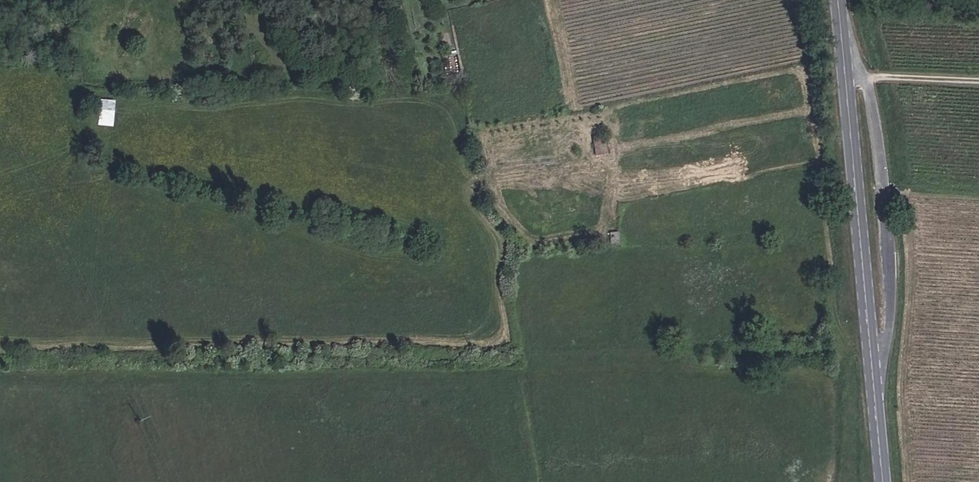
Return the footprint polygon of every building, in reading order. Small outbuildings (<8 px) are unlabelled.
[(101,98),(99,124),(114,125),(116,99),(101,98)]
